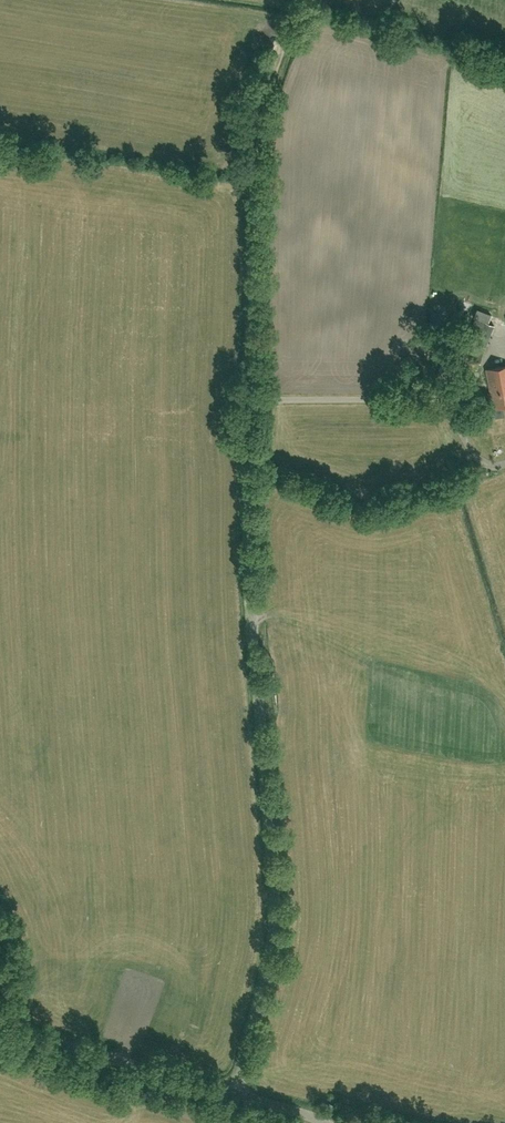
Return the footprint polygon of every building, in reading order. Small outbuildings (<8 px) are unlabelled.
[(472,342),(486,348),(495,325),(488,322),(491,315),(477,309),(473,318),(481,321),(472,342)] [(428,328),(445,329),(446,312),(429,311),(428,328)] [(446,381),(452,360),(442,357),(437,379),(446,381)] [(486,369),(489,387),(493,407),(504,405),(504,366),(486,369)] [(447,473),(449,481),(463,476),(460,468),(447,473)]
